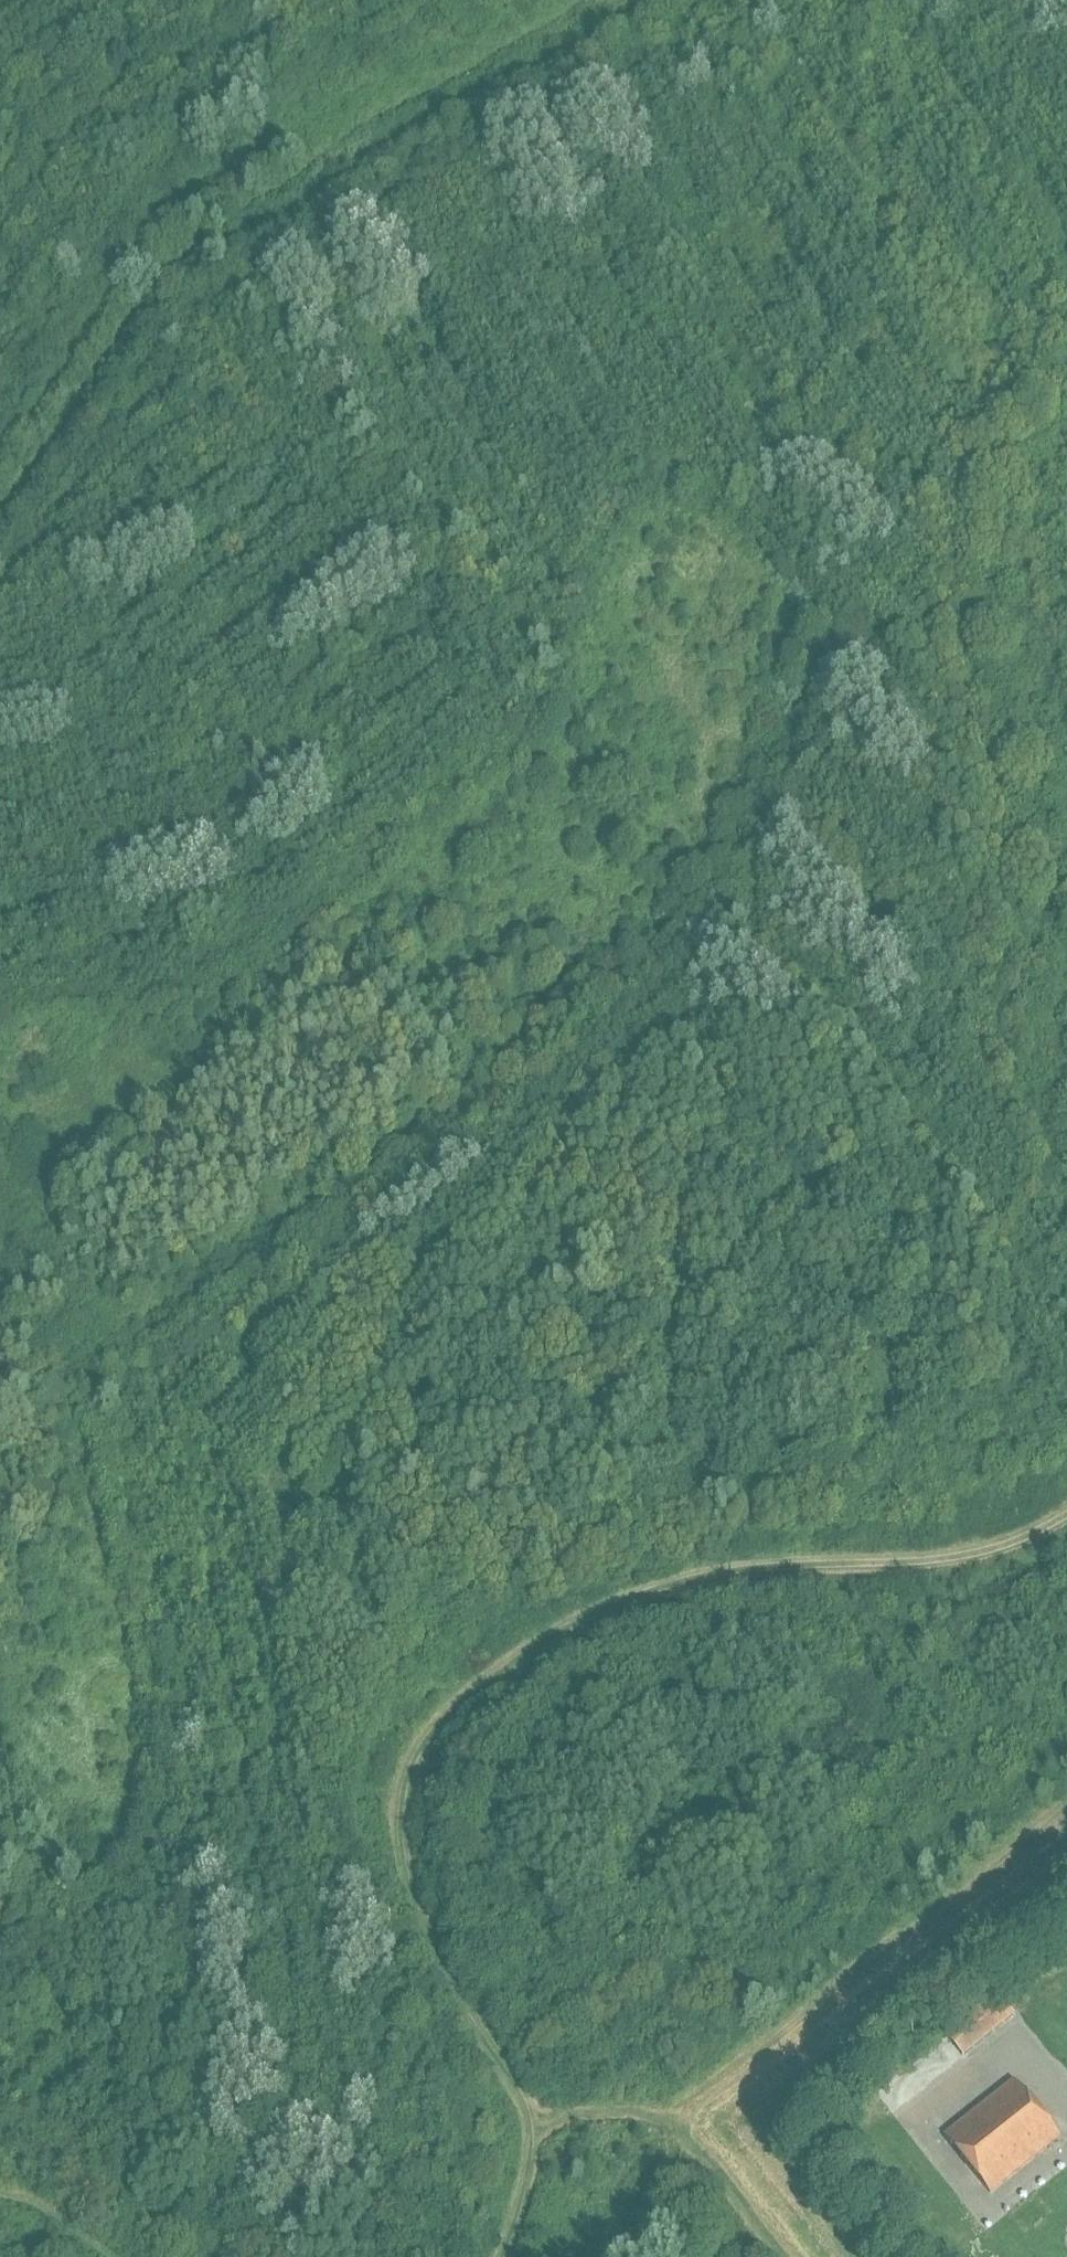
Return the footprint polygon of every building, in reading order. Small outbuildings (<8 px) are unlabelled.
[(947,2036),(963,2056),(1014,2016),(997,1995),(947,2036)] [(944,2136),(990,2193),(1060,2137),(1015,2080),(944,2136)]
